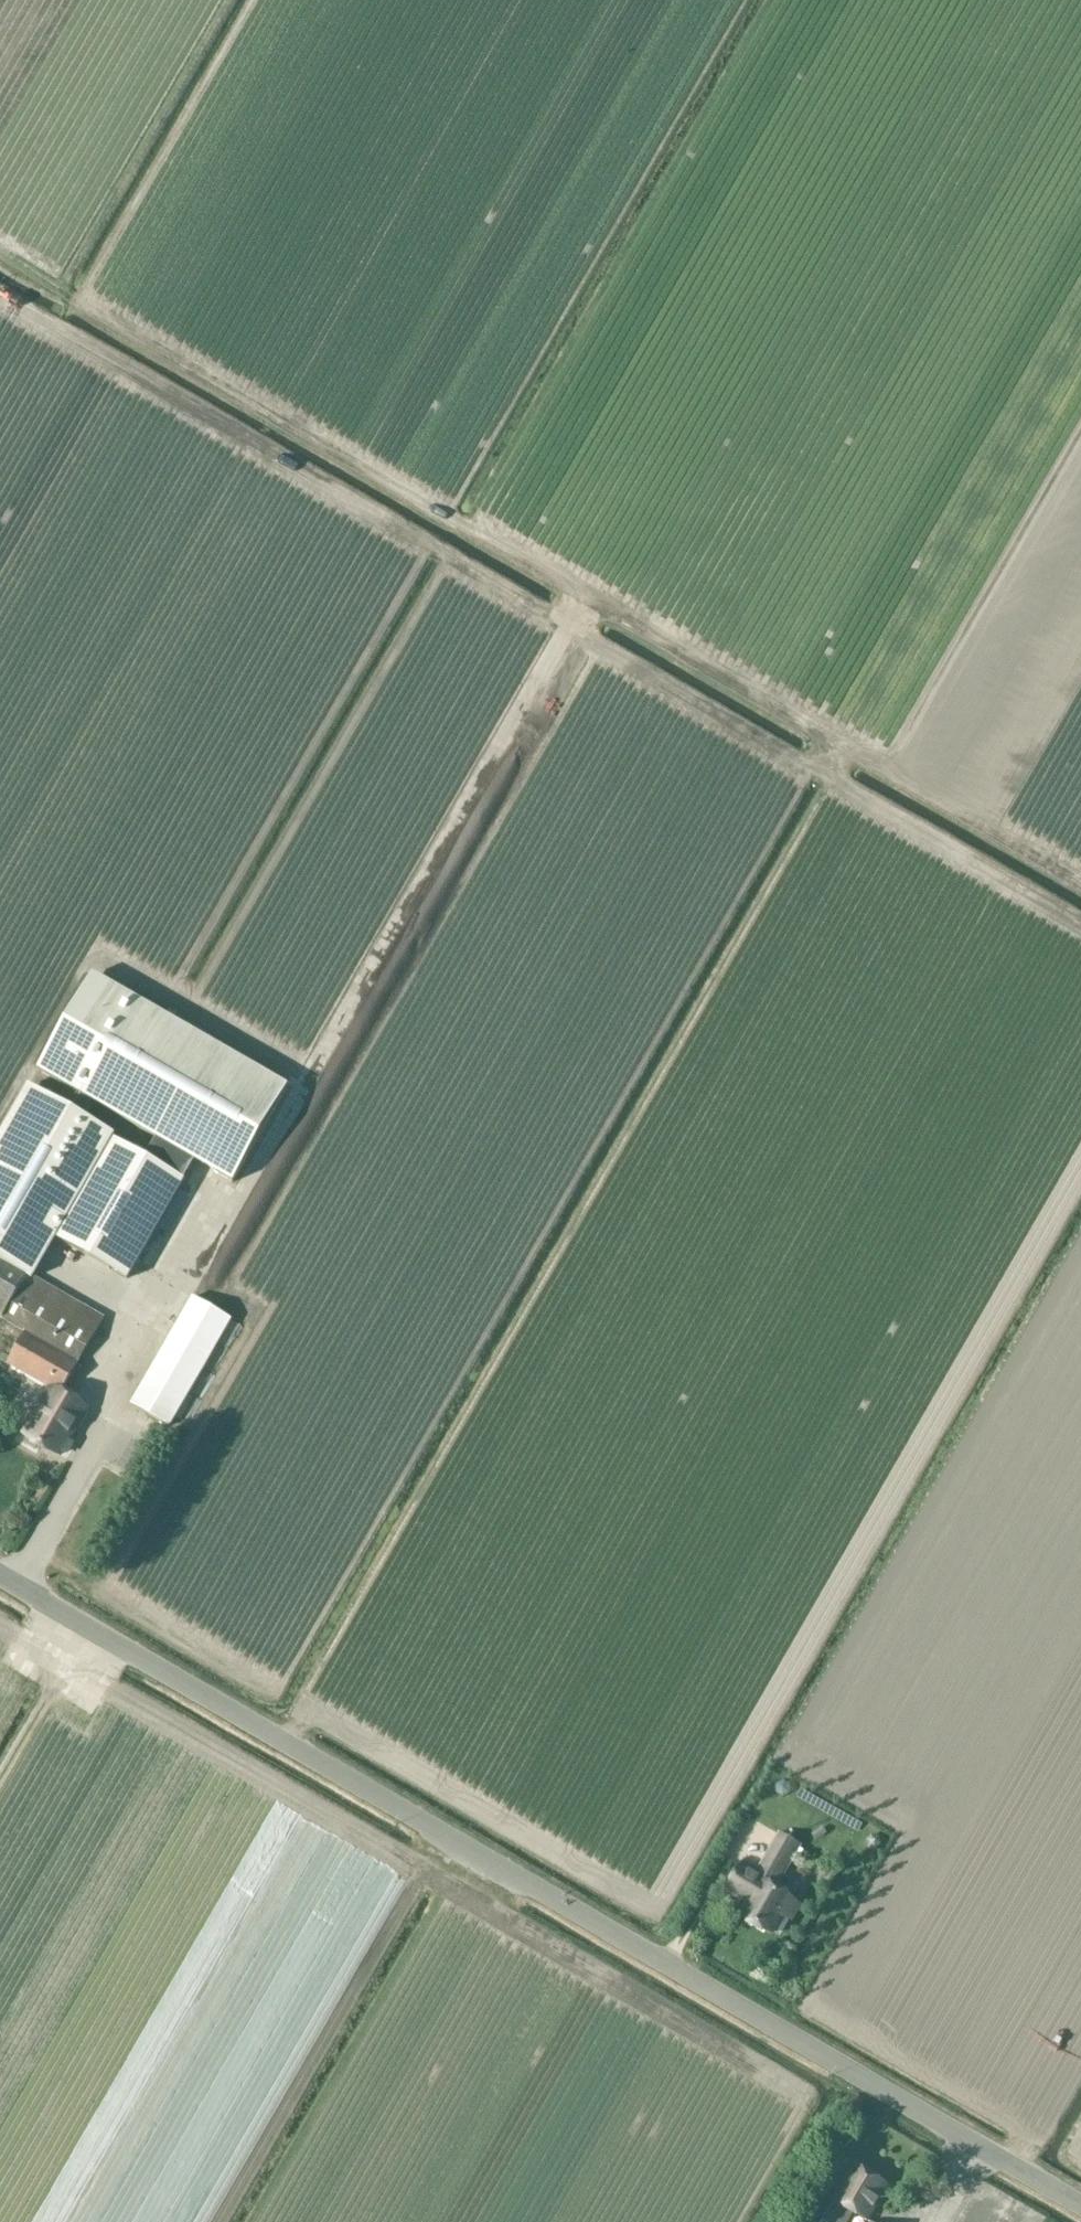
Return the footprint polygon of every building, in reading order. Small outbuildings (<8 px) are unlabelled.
[(95,1104),(160,1141),(195,1161),(234,1184),(289,1087),(286,1085),(171,1020),(97,977),(73,1020),(61,1039),(41,1074),(81,1096),(95,1104)] [(160,1141),(149,1160),(84,1123),(95,1104),(81,1096),(70,1115),(30,1093),(0,1146),(0,1318),(25,1333),(7,1364),(48,1389),(51,1390),(27,1433),(63,1452),(64,1451),(67,1451),(71,1445),(69,1442),(87,1408),(62,1394),(106,1318),(94,1311),(35,1277),(57,1239),(127,1279),(184,1180),(195,1161),(160,1141)] [(233,1319),(220,1311),(193,1296),(131,1404),(171,1427),(233,1319)] [(784,1782),(778,1786),(778,1793),(784,1797),(791,1793),(791,1786),(784,1782)] [(743,1867),(731,1888),(756,1903),(747,1919),(768,1932),(777,1937),(783,1936),(789,1925),(788,1922),(780,1917),(791,1898),(792,1897),(791,1893),(779,1886),(787,1872),(802,1846),(779,1832),(778,1833),(764,1858),(755,1874),(743,1867)] [(867,2220),(887,2186),(854,2166),(824,2221),(825,2221),(849,2221),(854,2213),(867,2220)]
